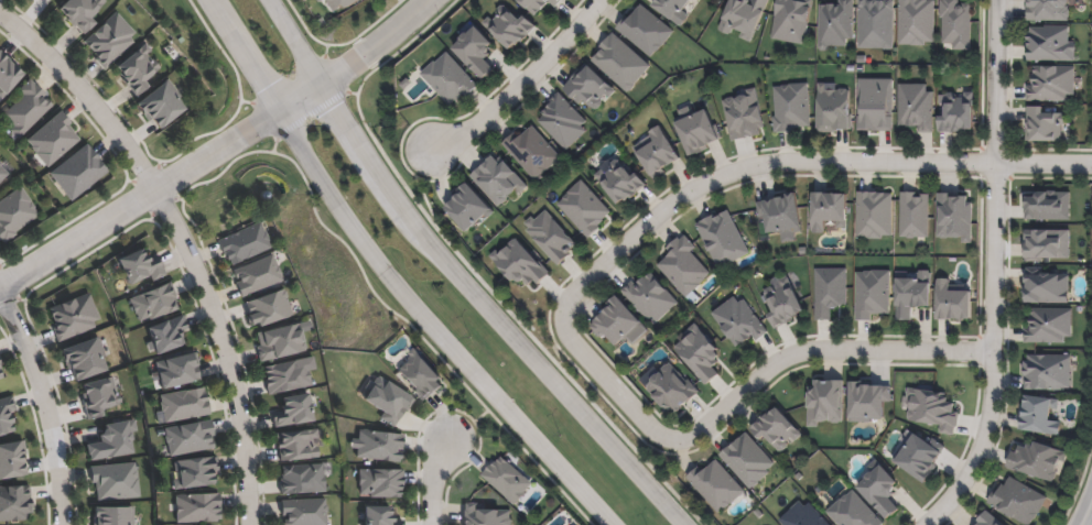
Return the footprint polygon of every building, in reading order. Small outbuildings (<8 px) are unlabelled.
[(60,10),(69,0),(106,0),(107,1),(98,11),(91,19),(96,23),(89,31),(88,30),(84,34),(75,25),(74,26),(66,20),(68,18),(60,10)] [(334,11),(325,0),(363,0),(348,9),(344,6),(334,11)] [(534,15),(518,0),(562,0),(555,7),(549,2),(534,15)] [(653,7),(657,0),(693,0),(692,2),(683,12),(690,18),(682,26),(653,7)] [(723,20),(733,0),(752,0),(769,0),(750,42),(740,37),(744,33),(733,30),(729,35),(720,31),(723,20)] [(778,4),(779,0),(797,0),(809,3),(808,8),(812,9),(809,23),(803,45),(774,40),(772,37),(778,4)] [(840,6),(840,0),(854,0),(853,40),(847,40),(846,46),(830,47),(828,51),(823,52),(819,50),(820,6),(840,6)] [(859,40),(861,0),(894,0),(894,48),(891,51),(886,51),(884,48),(859,48),(859,40)] [(921,0),(928,0),(928,1),(934,1),(934,42),(925,42),(925,45),(900,44),(900,0),(921,0)] [(941,18),(941,0),(959,0),(960,3),(971,4),(970,50),(954,50),(954,44),(944,43),(943,41),(943,19),(941,18)] [(1028,21),(1029,0),(1070,0),(1071,10),(1071,15),(1069,20),(1028,21)] [(642,4),(674,32),(652,57),(617,29),(625,20),(627,22),(642,4)] [(511,12),(519,19),(523,15),(536,28),(528,39),(510,51),(484,24),(491,18),(494,21),(499,19),(511,12)] [(132,41),(113,59),(116,62),(106,72),(95,59),(97,57),(95,54),(97,52),(96,51),(94,52),(85,43),(117,13),(136,33),(130,39),(132,41)] [(1070,28),(1070,43),(1075,43),(1078,50),(1073,62),(1028,61),(1028,53),(1028,39),(1031,26),(1070,28)] [(482,33),(493,44),(487,48),(489,51),(489,56),(485,59),(494,70),(482,79),(454,50),(461,41),(461,37),(466,33),(469,34),(477,28),(482,33)] [(635,87),(628,92),(593,61),(603,48),(602,46),(614,33),(650,66),(645,76),(635,85),(635,87)] [(147,55),(152,61),(153,59),(161,68),(144,81),(150,87),(138,97),(130,87),(129,88),(121,79),(123,78),(125,76),(118,67),(145,44),(152,51),(147,55)] [(1,101),(0,100),(0,52),(7,58),(7,59),(24,75),(1,101)] [(446,52),(478,87),(466,97),(463,95),(450,106),(421,75),(435,62),(435,63),(446,52)] [(1068,98),(1068,102),(1027,101),(1027,84),(1031,84),(1034,67),(1045,66),(1077,67),(1075,97),(1068,98)] [(616,91),(609,98),(605,95),(599,100),(603,105),(595,110),(584,101),(580,105),(563,89),(574,77),(590,67),(616,91)] [(44,99),(45,101),(47,100),(52,106),(19,140),(10,131),(14,127),(3,116),(23,95),(19,90),(30,79),(46,97),(44,99)] [(186,109),(161,129),(153,119),(149,122),(137,106),(166,83),(186,109)] [(793,133),(779,134),(776,132),(774,118),(777,117),(775,88),(791,85),(808,84),(811,128),(802,128),(800,129),(793,130),(793,133)] [(836,131),(836,133),(819,132),(819,84),(829,84),(829,89),(851,90),(852,131),(836,131)] [(879,131),(878,133),(871,133),(871,131),(861,131),(859,85),(863,84),(869,84),(869,85),(891,85),(893,88),(894,131),(879,131)] [(933,94),(933,133),(919,132),(919,127),(916,128),(906,127),(899,127),(899,85),(928,85),(928,92),(933,94)] [(761,136),(753,139),(752,136),(733,142),(724,101),(734,97),(738,91),(756,88),(765,128),(760,130),(761,136)] [(586,132),(566,151),(540,122),(542,117),(542,113),(545,107),(552,103),(551,100),(559,92),(586,122),(582,128),(586,132)] [(961,131),(961,134),(953,134),(952,132),(940,132),(940,122),(940,119),(947,119),(947,108),(947,102),(947,94),(973,94),(973,130),(961,131)] [(1058,108),(1058,114),(1064,114),(1064,120),(1062,120),(1061,143),(1026,141),(1026,122),(1026,110),(1028,107),(1058,108)] [(80,141),(47,168),(35,154),(35,153),(32,149),(32,147),(26,141),(61,111),(72,123),(68,125),(74,132),(73,132),(80,141)] [(707,111),(714,127),(716,125),(722,138),(718,141),(709,144),(709,149),(691,156),(677,124),(707,111)] [(532,127),(562,158),(545,173),(545,175),(540,181),(536,181),(504,144),(515,134),(518,138),(532,127)] [(667,172),(653,179),(637,154),(656,142),(650,132),(661,127),(681,160),(666,168),(667,172)] [(87,145),(90,150),(93,149),(100,158),(98,160),(108,173),(71,201),(50,174),(87,145)] [(494,155),(499,161),(502,158),(528,187),(521,194),(518,190),(516,193),(499,207),(472,176),(494,155)] [(638,195),(631,199),(629,198),(619,205),(596,176),(621,156),(636,173),(638,175),(647,186),(636,193),(638,195)] [(599,229),(588,239),(558,204),(582,182),(610,212),(598,228),(599,229)] [(495,214),(488,219),(485,217),(483,219),(467,233),(446,209),(455,200),(455,198),(461,195),(459,190),(468,184),(495,214)] [(4,244),(0,238),(0,201),(21,187),(35,208),(34,209),(39,217),(15,233),(17,236),(4,244)] [(883,237),(883,240),(869,239),(867,241),(862,241),(857,237),(857,193),(891,193),(891,237),(883,237)] [(916,198),(922,198),(922,195),(930,196),(928,238),(916,238),(913,239),(908,239),(901,237),(901,193),(916,193),(916,198)] [(797,194),(802,232),(782,236),(781,232),(769,234),(765,217),(760,218),(757,203),(788,196),(788,195),(797,194)] [(847,196),(847,229),(839,229),(828,229),(826,232),(824,234),(814,234),(812,231),(813,209),(814,194),(835,194),(847,196)] [(973,204),(973,244),(963,243),(963,239),(959,240),(950,238),(949,239),(943,240),(938,238),(938,194),(969,194),(969,201),(973,204)] [(1071,194),(1071,221),(1028,221),(1029,215),(1028,215),(1028,209),(1027,209),(1027,199),(1036,199),(1038,196),(1040,194),(1071,194)] [(547,211),(577,244),(570,255),(559,265),(527,231),(529,229),(526,225),(533,218),(537,221),(547,211)] [(728,211),(750,253),(720,270),(698,226),(714,216),(715,219),(728,211)] [(260,222),(264,233),(266,232),(270,241),(269,241),(272,249),(233,266),(230,260),(228,261),(225,253),(224,253),(218,241),(260,222)] [(1044,263),(1027,263),(1027,232),(1071,232),(1071,260),(1044,260),(1044,263)] [(550,274),(539,284),(536,282),(529,286),(525,282),(521,283),(519,283),(515,281),(511,283),(490,256),(517,237),(550,274)] [(686,237),(695,249),(692,253),(712,275),(686,298),(658,267),(669,255),(666,251),(680,238),(681,240),(686,237)] [(142,250),(145,255),(148,254),(151,260),(159,256),(161,260),(159,261),(163,270),(162,270),(165,276),(152,282),(150,275),(148,276),(149,277),(130,286),(118,261),(142,250)] [(283,282),(242,298),(235,280),(236,280),(233,272),(272,255),(278,269),(279,269),(281,274),(281,276),(283,282)] [(832,321),(817,320),(815,270),(846,270),(846,307),(837,307),(839,309),(832,309),(832,321)] [(1040,270),(1040,277),(1070,277),(1070,305),(1027,305),(1027,270),(1040,270)] [(872,321),(865,322),(857,320),(856,273),(873,271),(889,272),(890,316),(872,316),(872,321)] [(911,321),(897,320),(897,281),(920,280),(920,272),(931,272),(931,308),(912,308),(911,321)] [(653,273),(679,304),(653,325),(623,292),(635,281),(637,284),(653,273)] [(790,277),(806,313),(777,329),(769,317),(772,314),(766,294),(766,291),(772,288),(777,296),(783,293),(780,282),(790,277)] [(950,281),(951,293),(952,292),(971,292),(971,321),(938,320),(938,281),(950,281)] [(177,310),(164,316),(163,314),(153,318),(149,317),(143,319),(144,321),(139,322),(129,300),(170,283),(176,298),(173,299),(177,310)] [(283,289),(284,292),(285,292),(289,298),(286,298),(293,316),(260,328),(259,324),(253,326),(245,304),(283,289)] [(95,327),(60,341),(53,325),(55,324),(50,309),(90,294),(99,319),(93,321),(95,327)] [(649,332),(634,344),(627,339),(617,347),(605,335),(601,338),(591,327),(610,307),(608,304),(617,297),(649,332)] [(735,298),(739,303),(745,300),(768,332),(756,340),(754,337),(737,348),(713,315),(735,298)] [(1066,339),(1064,344),(1026,343),(1025,328),(1030,328),(1030,309),(1070,309),(1072,310),(1072,338),(1066,339)] [(182,348),(158,357),(152,342),(152,341),(148,329),(183,316),(187,329),(180,332),(185,344),(182,346),(182,348)] [(718,375),(709,385),(675,350),(680,343),(678,338),(695,324),(718,351),(721,357),(717,363),(714,369),(718,375)] [(300,325),(301,331),(302,330),(306,349),(305,349),(305,353),(275,360),(275,359),(260,362),(257,348),(260,347),(258,335),(300,325)] [(99,337),(102,346),(107,343),(111,354),(106,357),(106,358),(102,359),(108,372),(78,383),(73,369),(68,371),(62,351),(99,337)] [(442,386),(423,402),(397,371),(411,358),(409,353),(414,350),(442,379),(440,382),(442,386)] [(193,369),(194,374),(199,373),(201,380),(195,381),(196,383),(163,392),(159,375),(155,364),(196,353),(198,361),(195,361),(197,368),(193,369)] [(1071,390),(1037,391),(1025,389),(1025,374),(1024,361),(1030,354),(1071,356),(1078,357),(1078,371),(1072,372),(1072,374),(1071,390)] [(296,362),(296,364),(305,363),(307,373),(310,373),(312,386),(269,395),(266,380),(267,380),(264,368),(296,362)] [(701,394),(678,415),(672,411),(668,414),(641,382),(667,362),(689,381),(701,394)] [(116,395),(116,398),(120,397),(122,406),(102,412),(104,417),(88,422),(83,400),(84,400),(83,395),(85,395),(83,386),(118,376),(122,393),(116,395)] [(403,409),(391,426),(378,418),(382,413),(361,401),(372,378),(381,376),(411,400),(407,409),(403,409)] [(844,382),(844,425),(818,424),(818,428),(808,428),(809,394),(810,386),(814,381),(844,382)] [(872,420),(872,424),(851,423),(851,383),(859,384),(859,386),(882,387),(891,391),(891,405),(885,405),(885,419),(872,420)] [(204,389),(207,404),(208,404),(210,416),(165,425),(163,413),(162,414),(161,405),(160,397),(204,389)] [(958,427),(954,435),(939,434),(939,426),(909,422),(906,408),(908,398),(909,389),(943,393),(943,395),(949,397),(948,402),(956,403),(955,413),(960,414),(958,427)] [(13,428),(0,432),(0,395),(10,392),(13,408),(9,408),(13,428)] [(314,423),(294,426),(293,425),(274,428),(272,415),(283,413),(282,408),(284,407),(283,400),(310,395),(314,423)] [(1063,431),(1060,437),(1021,430),(1020,417),(1027,397),(1060,402),(1059,411),(1053,411),(1051,422),(1062,423),(1063,431)] [(802,436),(797,441),(793,439),(788,444),(789,448),(783,452),(779,452),(766,438),(761,441),(752,430),(760,422),(759,419),(764,417),(776,409),(802,436)] [(133,455),(91,462),(90,457),(88,457),(87,447),(101,444),(99,430),(106,429),(106,427),(127,423),(136,420),(137,433),(132,434),(133,442),(131,442),(133,455)] [(210,438),(212,444),(214,444),(216,450),(171,458),(169,445),(166,445),(165,438),(166,438),(165,430),(212,422),(214,437),(210,438)] [(401,434),(399,462),(356,458),(354,448),(348,447),(349,439),(356,439),(357,428),(401,434)] [(312,440),(313,449),(317,449),(318,459),(310,459),(310,460),(280,462),(279,450),(277,450),(275,434),(317,430),(317,439),(312,440)] [(756,488),(750,490),(721,457),(747,434),(774,464),(768,471),(769,474),(758,485),(756,488)] [(916,435),(928,441),(931,438),(944,449),(940,459),(934,466),(938,468),(937,470),(926,484),(898,466),(894,460),(913,434),(916,435)] [(28,473),(0,476),(0,441),(17,438),(22,440),(28,473)] [(1037,444),(1069,455),(1066,463),(1061,461),(1057,475),(1056,481),(1053,483),(1049,483),(1008,468),(1010,460),(1013,457),(1016,458),(1017,455),(1023,447),(1027,448),(1030,445),(1035,447),(1037,444)] [(214,472),(216,486),(182,491),(174,492),(173,481),(181,480),(180,473),(176,473),(175,472),(174,466),(175,463),(216,457),(218,472),(214,472)] [(532,484),(516,506),(482,474),(504,458),(532,484)] [(716,461),(745,492),(718,514),(688,479),(700,468),(703,471),(716,461)] [(136,463),(137,472),(138,472),(140,499),(98,503),(97,492),(96,492),(95,483),(91,484),(90,468),(136,463)] [(322,466),(323,477),(324,477),(325,492),(281,496),(280,480),(282,480),(281,475),(283,475),(282,469),(322,466)] [(900,510),(888,519),(857,488),(867,481),(866,478),(872,473),(874,473),(883,468),(898,484),(895,488),(895,491),(895,495),(891,499),(900,510)] [(400,497),(367,499),(366,495),(358,494),(357,469),(402,470),(400,497)] [(1047,499),(1031,524),(1025,524),(987,504),(994,493),(998,495),(1010,479),(1047,499)] [(29,516),(0,518),(0,484),(4,483),(18,483),(28,484),(30,508),(29,516)] [(854,491),(884,524),(838,524),(828,513),(854,491)] [(221,522),(177,524),(175,496),(219,494),(221,522)] [(326,514),(327,524),(284,524),(284,522),(286,521),(286,518),(282,518),(281,502),(325,499),(326,507),(327,507),(327,514),(326,514)] [(810,503),(829,524),(783,524),(780,522),(800,502),(806,506),(810,503)] [(512,512),(513,524),(462,524),(462,504),(477,503),(477,510),(512,512)] [(400,519),(400,524),(362,524),(363,506),(391,507),(391,519),(400,519)] [(133,508),(133,524),(96,524),(96,519),(95,519),(95,510),(129,510),(129,508),(133,508)] [(987,512),(1003,524),(979,524),(980,524),(979,523),(987,512)]
